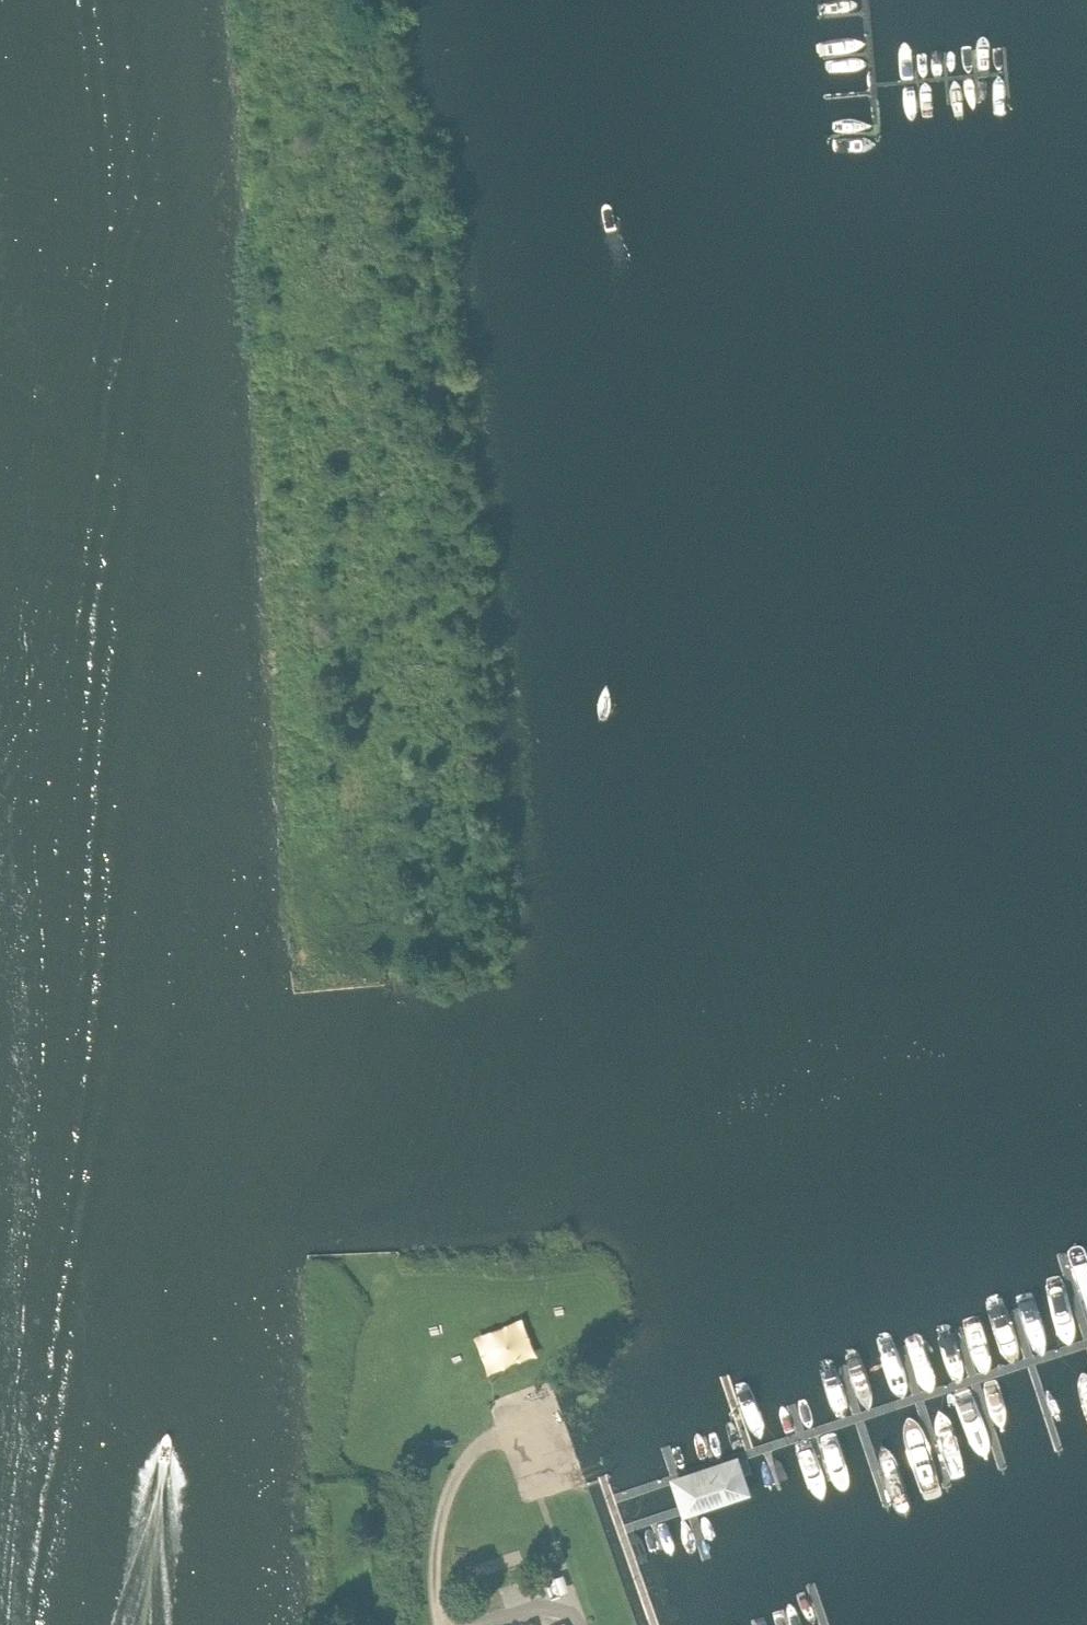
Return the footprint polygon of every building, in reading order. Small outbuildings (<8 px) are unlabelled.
[(682,1485),(692,1514),(725,1503),(722,1495),(739,1489),(732,1467),(682,1485)]
